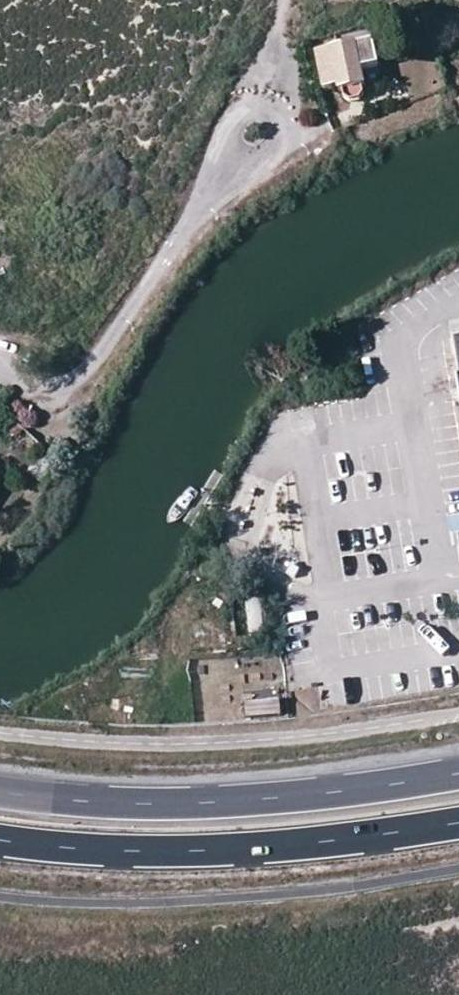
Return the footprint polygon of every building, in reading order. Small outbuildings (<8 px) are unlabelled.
[(364,84),(366,83),(363,67),(379,63),(373,30),(355,34),(357,42),(317,52),(324,88),(337,85),(338,90),(343,89),(345,96),(352,100),(363,97),(364,94),(365,90),(364,84)] [(17,417),(7,426),(18,436),(28,427),(17,417)] [(249,637),(263,635),(258,598),(244,600),(249,637)] [(283,714),(282,696),(243,698),(244,717),(283,714)]
